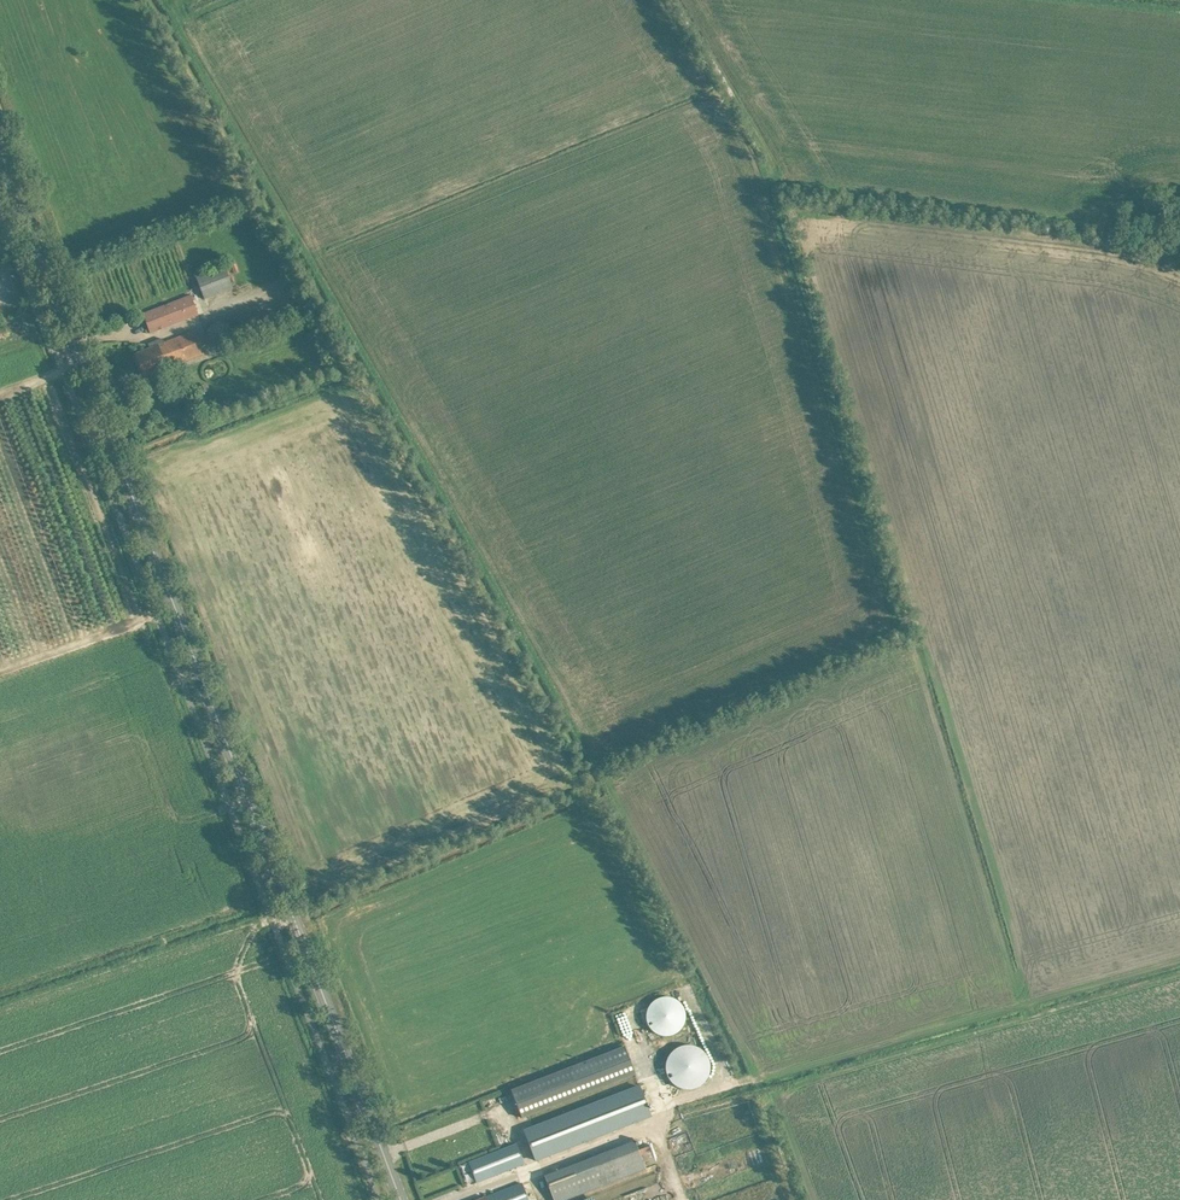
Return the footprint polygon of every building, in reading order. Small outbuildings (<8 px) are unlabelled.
[(223,264),(195,275),(204,299),(232,288),(223,264)] [(190,295),(154,309),(143,314),(150,333),(198,314),(190,295)] [(144,377),(155,372),(204,354),(195,331),(160,344),(159,341),(154,343),(155,346),(135,354),(144,377)] [(207,391),(205,385),(198,387),(201,393),(207,391)] [(653,1001),(652,1002),(651,1003),(650,1004),(649,1005),(649,1006),(648,1007),(647,1008),(647,1010),(646,1011),(646,1012),(646,1013),(646,1015),(646,1016),(646,1017),(646,1018),(646,1020),(646,1021),(647,1022),(647,1023),(648,1025),(648,1026),(649,1027),(650,1028),(650,1029),(651,1030),(652,1031),(653,1032),(654,1032),(655,1033),(657,1034),(658,1034),(659,1035),(660,1035),(661,1035),(663,1036),(664,1036),(665,1036),(667,1036),(668,1036),(669,1035),(671,1035),(672,1035),(673,1034),(674,1034),(675,1033),(676,1032),(677,1032),(678,1031),(679,1030),(680,1029),(681,1028),(682,1027),(683,1026),(683,1025),(684,1023),(684,1022),(684,1021),(685,1020),(685,1018),(685,1017),(685,1016),(685,1015),(685,1013),(685,1012),(684,1011),(684,1010),(683,1008),(683,1007),(682,1006),(682,1005),(681,1004),(680,1003),(679,1002),(678,1001),(677,1000),(676,1000),(675,999),(674,998),(672,998),(671,997),(670,997),(669,997),(667,997),(666,997),(665,997),(663,997),(662,997),(661,997),(660,997),(658,998),(657,998),(656,999),(655,1000),(654,1000),(653,1001)] [(665,1064),(665,1066),(665,1068),(665,1069),(665,1071),(666,1073),(666,1075),(667,1077),(668,1078),(669,1080),(670,1081),(672,1083),(673,1084),(675,1085),(676,1086),(678,1087),(680,1087),(682,1088),(683,1088),(685,1088),(687,1089),(689,1088),(691,1088),(693,1088),(695,1087),(696,1086),(698,1086),(700,1085),(701,1083),(702,1082),(704,1081),(705,1079),(706,1078),(707,1076),(708,1074),(708,1073),(709,1071),(709,1069),(709,1067),(709,1065),(709,1063),(709,1061),(708,1060),(707,1058),(707,1056),(706,1055),(705,1053),(703,1052),(702,1050),(701,1049),(699,1048),(698,1047),(696,1046),(694,1045),(692,1045),(690,1045),(689,1044),(687,1044),(685,1044),(683,1045),(681,1045),(679,1046),(678,1046),(676,1047),(674,1048),(673,1049),(671,1051),(670,1052),(669,1053),(668,1055),(667,1057),(666,1058),(666,1060),(665,1062),(665,1064)] [(569,1067),(511,1089),(522,1118),(579,1095),(635,1074),(624,1046),(569,1067)] [(639,1085),(526,1130),(537,1158),(651,1114),(639,1085)] [(544,1175),(554,1199),(562,1199),(645,1168),(634,1140),(544,1175)] [(516,1144),(480,1158),(469,1162),(477,1182),(524,1164),(516,1144)] [(642,1146),(642,1158),(650,1158),(650,1145),(642,1146)] [(478,1199),(528,1199),(521,1183),(478,1199)]
